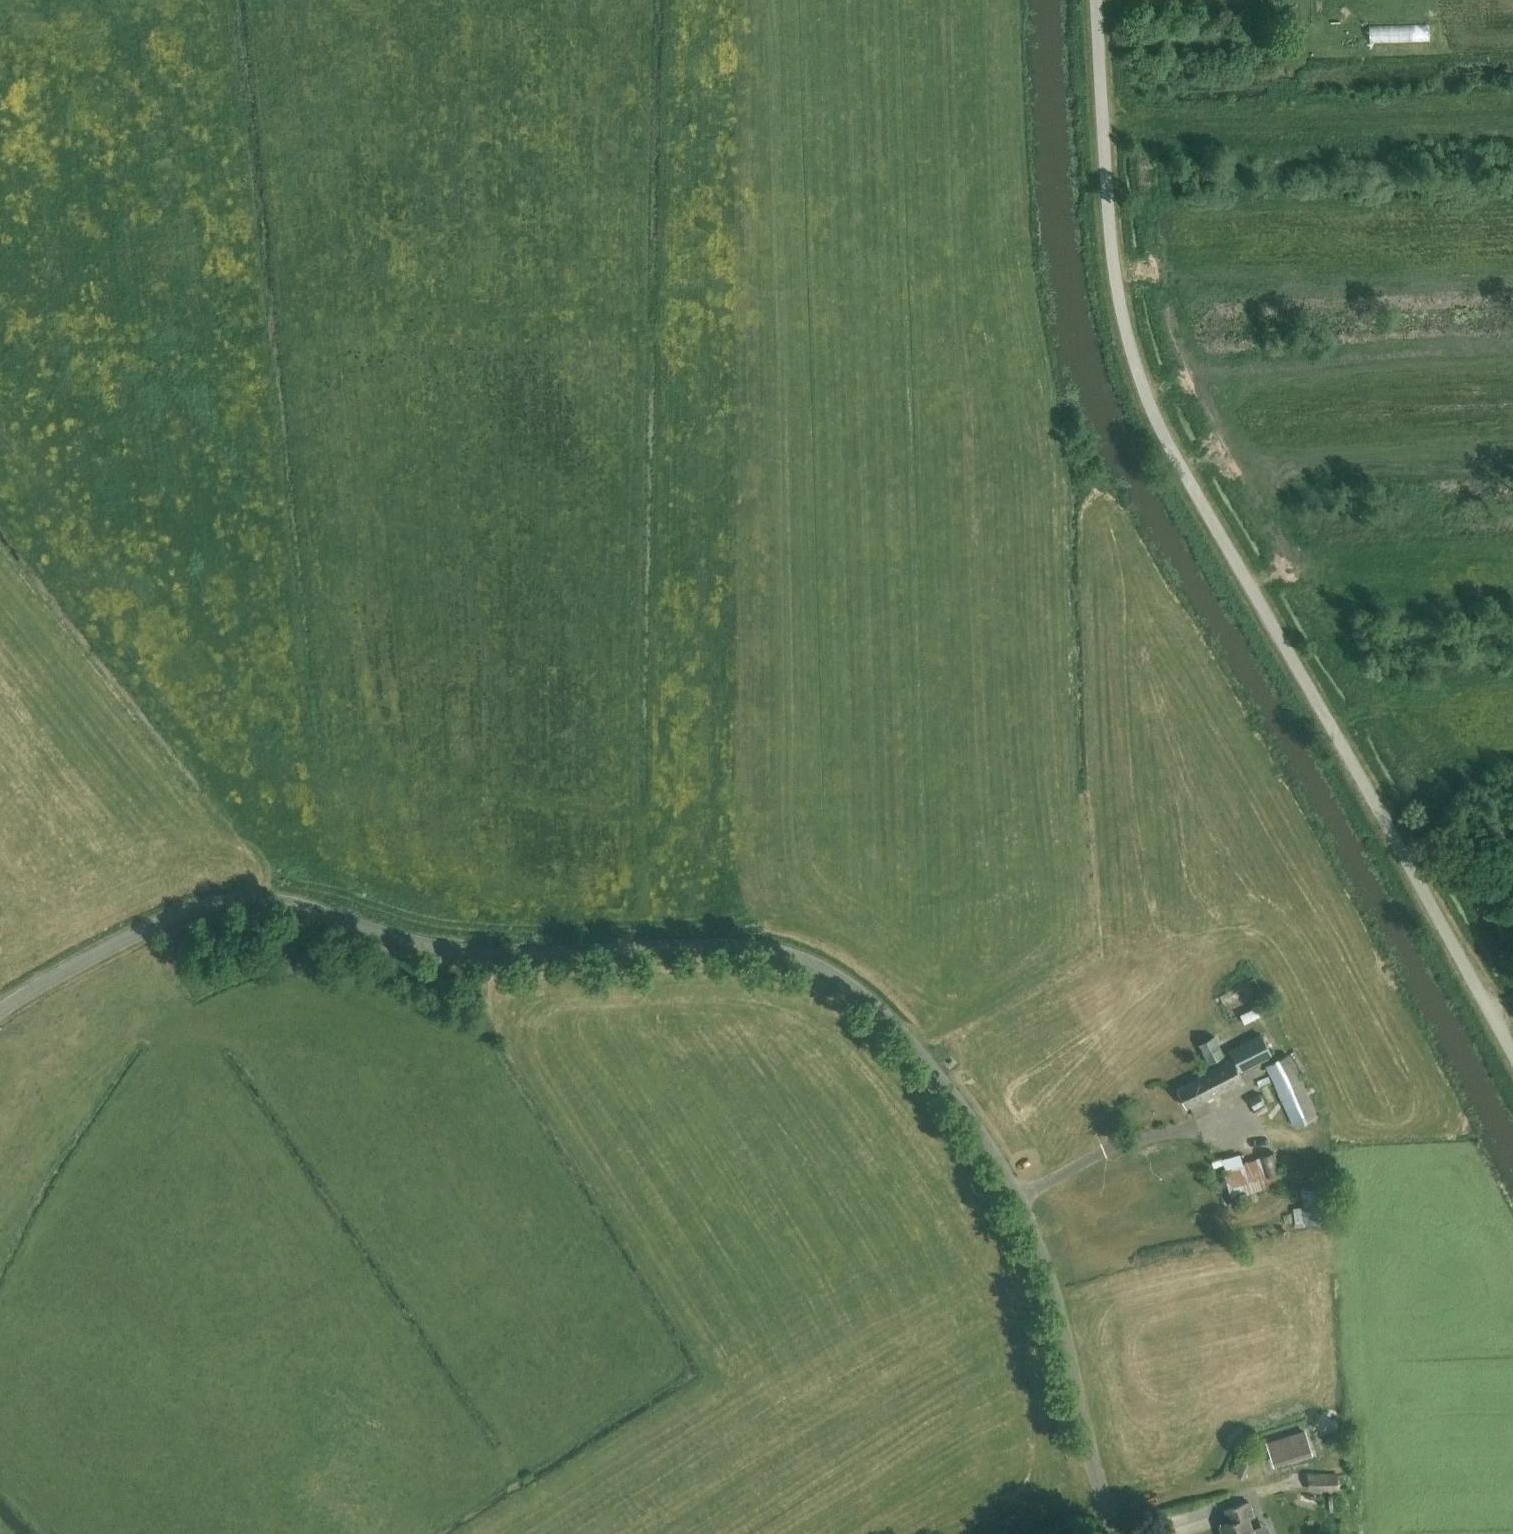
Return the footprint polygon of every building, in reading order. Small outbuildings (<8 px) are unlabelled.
[(1226,1008),(1249,995),(1244,986),(1221,999),(1226,1008)] [(1263,1009),(1238,1018),(1242,1029),(1267,1020),(1263,1009)] [(1261,1034),(1229,1050),(1239,1070),(1271,1054),(1261,1034)] [(1208,1062),(1224,1054),(1214,1036),(1199,1043),(1208,1062)] [(1311,1096),(1320,1091),(1307,1064),(1298,1068),(1295,1070),(1288,1055),(1266,1065),(1294,1125),(1316,1115),(1308,1097),(1311,1096)] [(1206,1098),(1242,1080),(1231,1058),(1195,1077),(1196,1079),(1177,1088),(1186,1106),(1205,1097),(1206,1098)] [(1253,1108),(1264,1102),(1259,1092),(1248,1098),(1253,1108)] [(1268,1108),(1264,1102),(1253,1108),(1256,1114),(1268,1108)] [(1221,1158),(1212,1161),(1214,1167),(1223,1163),(1221,1158)] [(1303,1206),(1305,1225),(1330,1221),(1325,1185),(1300,1188),(1303,1206)] [(1105,1231),(1118,1226),(1114,1213),(1101,1218),(1105,1231)] [(1274,1465),(1301,1456),(1293,1433),(1267,1442),(1274,1465)] [(1237,1474),(1244,1477),(1251,1461),(1243,1458),(1237,1474)] [(1308,1472),(1307,1489),(1338,1489),(1338,1473),(1308,1472)] [(1220,1525),(1223,1533),(1254,1533),(1248,1517),(1253,1515),(1249,1501),(1225,1509),(1230,1522),(1220,1525)] [(1359,1529),(1360,1533),(1381,1533),(1379,1524),(1359,1529)]
